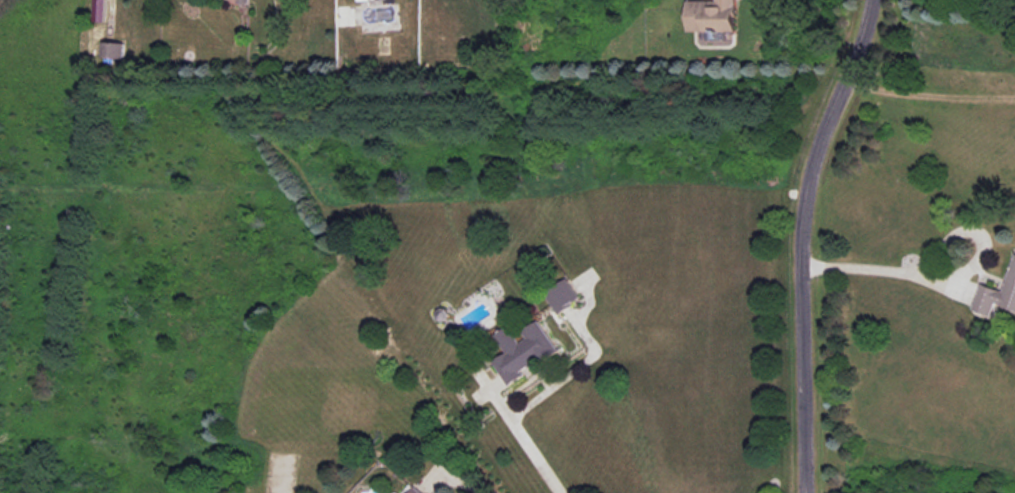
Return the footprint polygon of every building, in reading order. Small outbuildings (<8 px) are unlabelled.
[(107,22),(107,0),(96,0),(95,22),(107,22)] [(680,29),(732,29),(733,0),(680,0),(680,29)] [(120,36),(97,36),(96,57),(119,58),(120,36)] [(964,307),(987,316),(992,306),(1014,315),(1014,250),(1012,249),(996,287),(976,279),(964,307)] [(534,319),(548,310),(553,318),(580,300),(562,272),(466,334),(500,387),(555,352),(534,319)] [(395,492),(425,492),(407,478),(395,492)]
